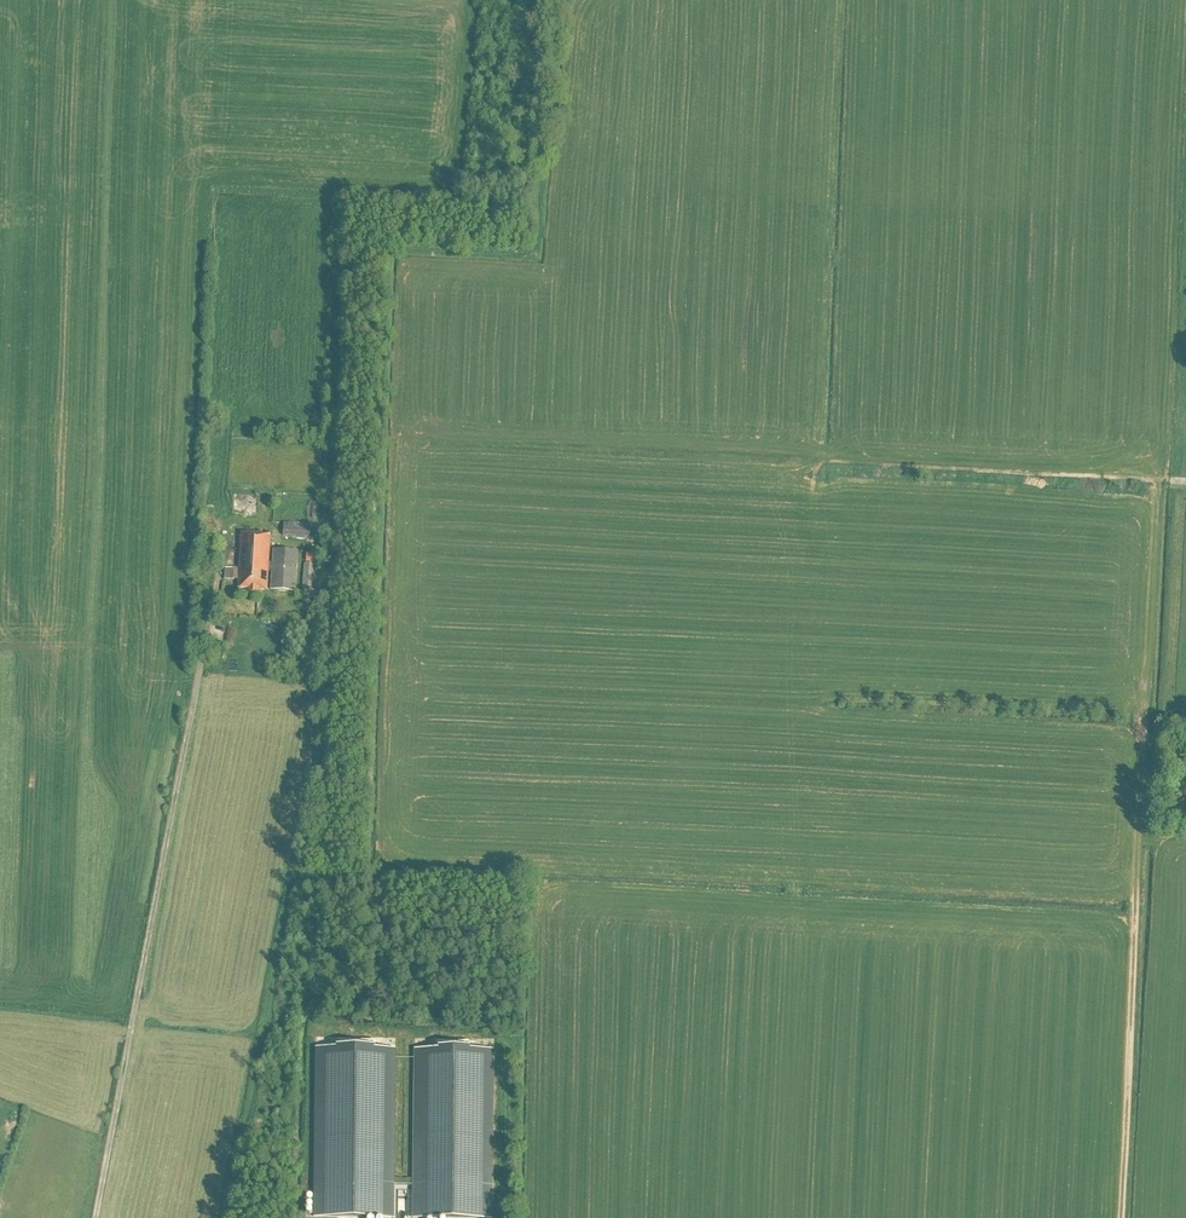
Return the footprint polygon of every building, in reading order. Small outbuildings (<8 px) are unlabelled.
[(321,527),(284,524),(283,537),(320,539),(321,527)] [(269,565),(270,537),(261,536),(261,534),(242,533),(239,570),(226,569),(225,580),(234,580),(239,580),(238,589),(249,590),(248,594),(259,594),(259,590),(267,591),(268,572),(272,572),(271,591),(295,593),(298,552),(274,550),(273,564),(269,565)] [(307,554),(306,564),(304,563),(302,590),(304,590),(303,598),(317,599),(321,556),(307,554)] [(417,1046),(416,1215),(495,1216),(497,1047),(417,1046)] [(401,1215),(403,1048),(324,1047),(323,1214),(401,1215)]
